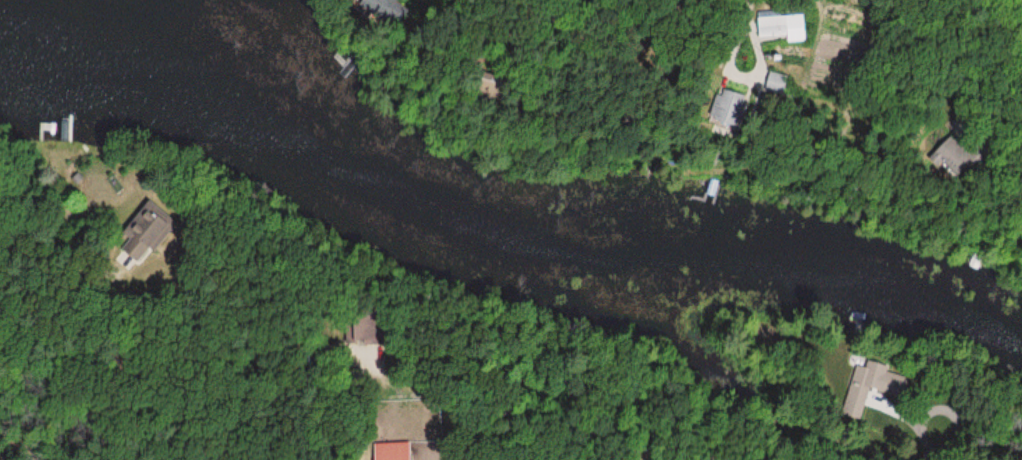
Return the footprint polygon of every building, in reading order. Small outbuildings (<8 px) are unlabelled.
[(785,36),(785,42),(803,41),(802,15),(757,17),(758,37),(785,36)] [(705,117),(728,126),(740,95),(717,86),(705,117)] [(930,156),(953,178),(972,158),(948,136),(930,156)] [(371,343),(366,314),(344,318),(348,346),(371,343)] [(869,389),(901,396),(905,376),(886,372),(888,365),(866,361),(865,365),(855,363),(844,413),(863,417),(869,389)] [(372,443),(373,459),(408,459),(407,442),(372,443)]
